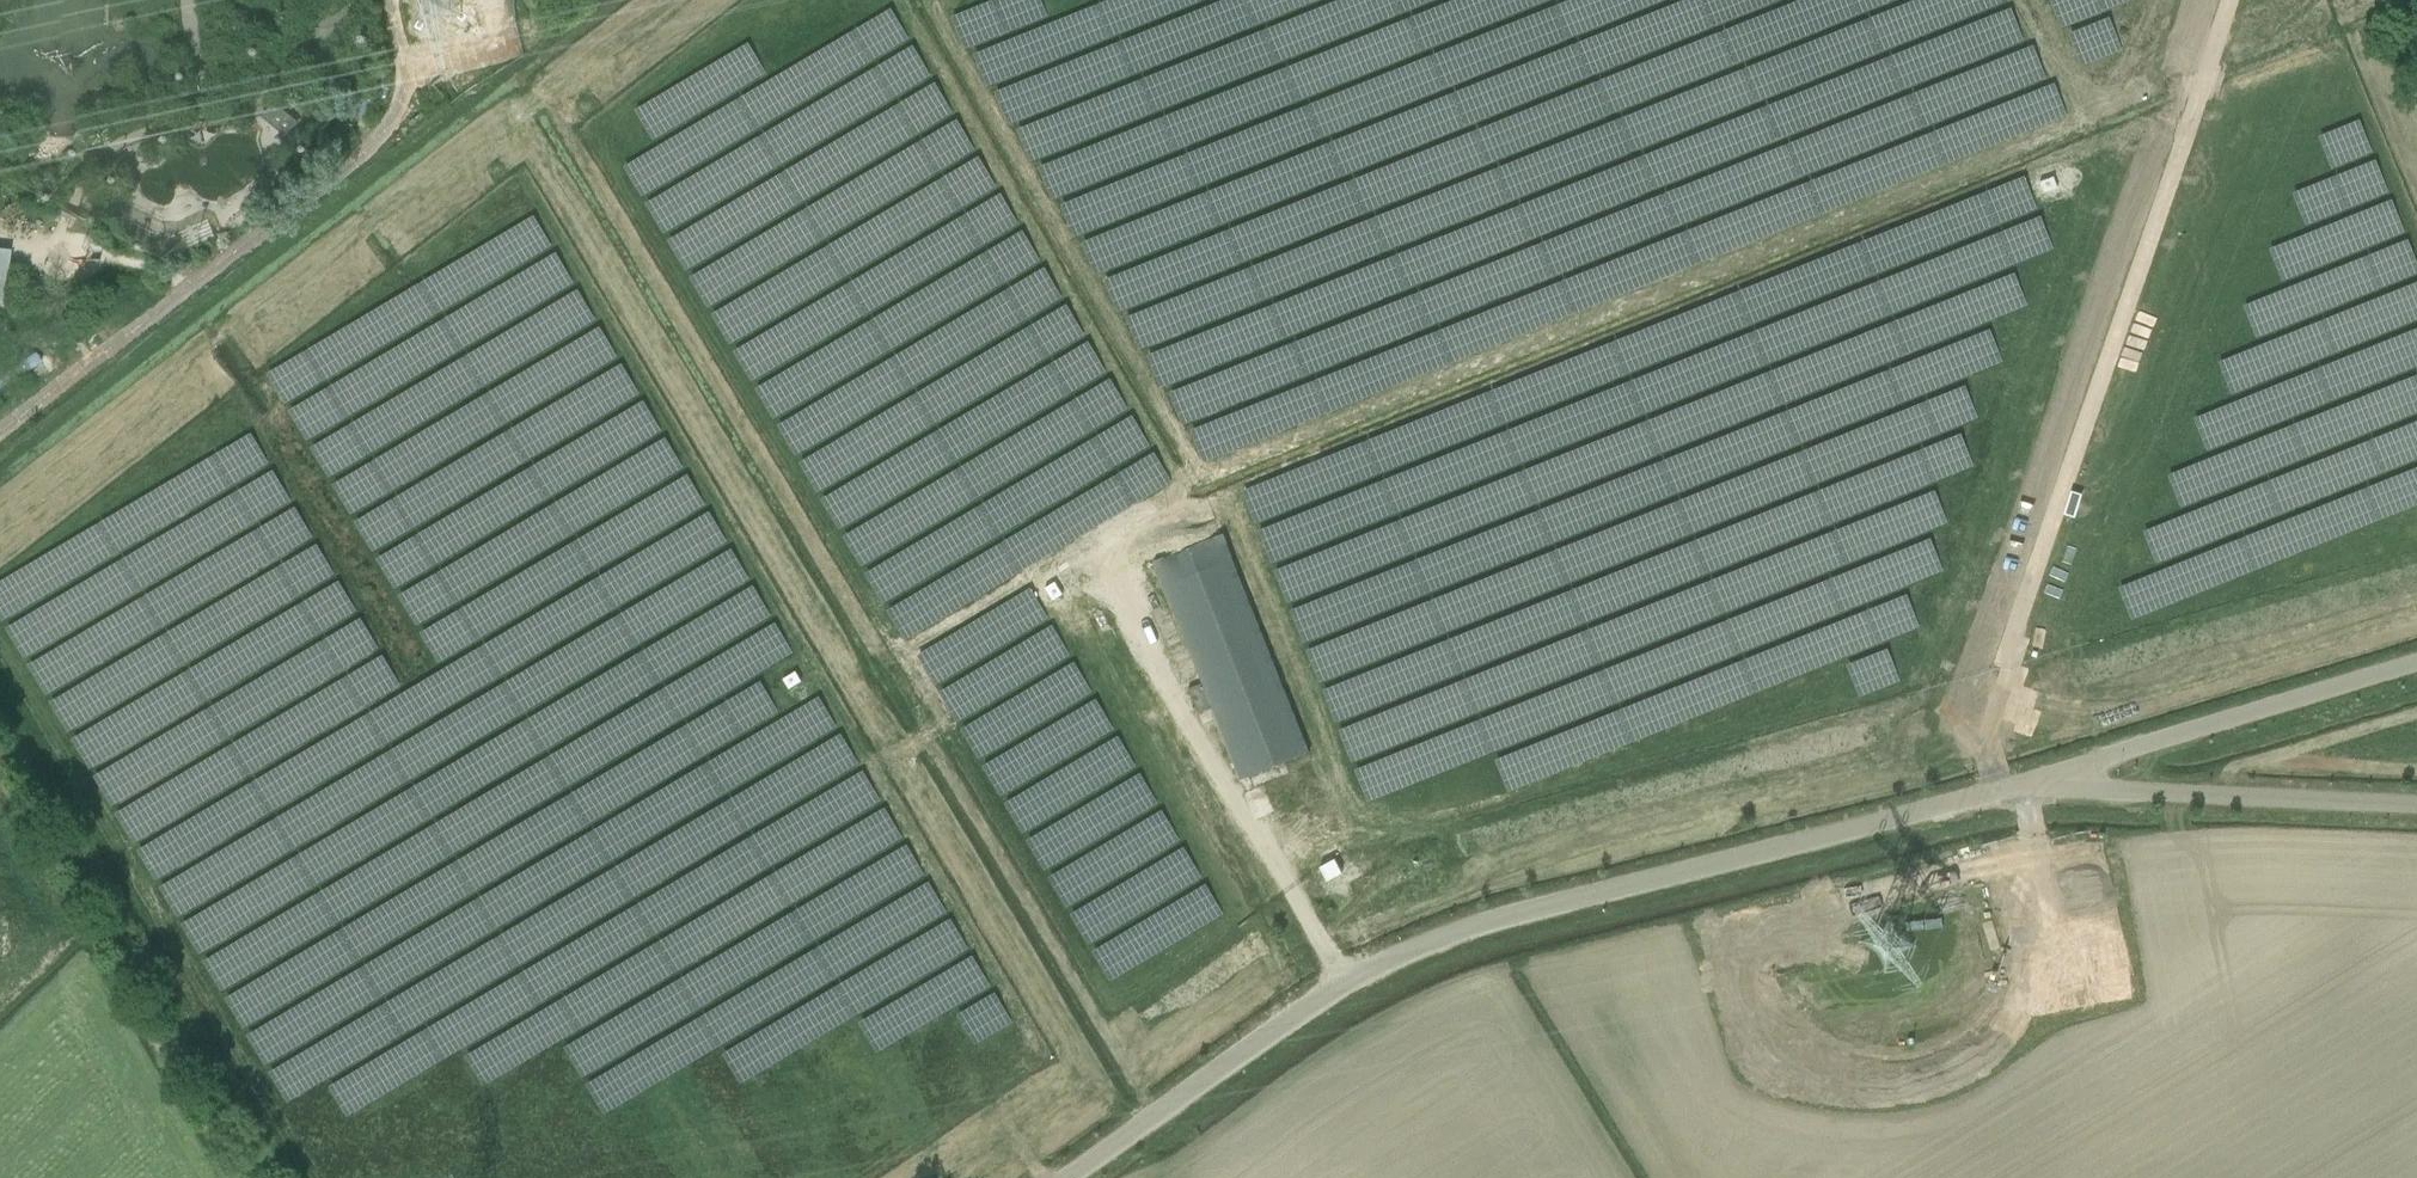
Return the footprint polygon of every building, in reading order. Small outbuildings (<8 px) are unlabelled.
[(273,102),(262,115),(286,135),(297,122),(273,102)] [(71,197),(68,195),(60,209),(63,211),(69,214),(75,217),(79,219),(80,216),(82,212),(86,205),(75,200),(71,197)] [(2,308),(7,267),(7,262),(9,250),(0,249),(0,307),(2,308)] [(34,352),(0,374),(0,388),(41,362),(34,352)] [(1308,753),(1299,731),(1223,535),(1156,561),(1204,684),(1189,689),(1199,715),(1214,710),(1232,758),(1240,780),(1308,753)] [(1341,873),(1334,860),(1319,868),(1326,882),(1341,873)]
